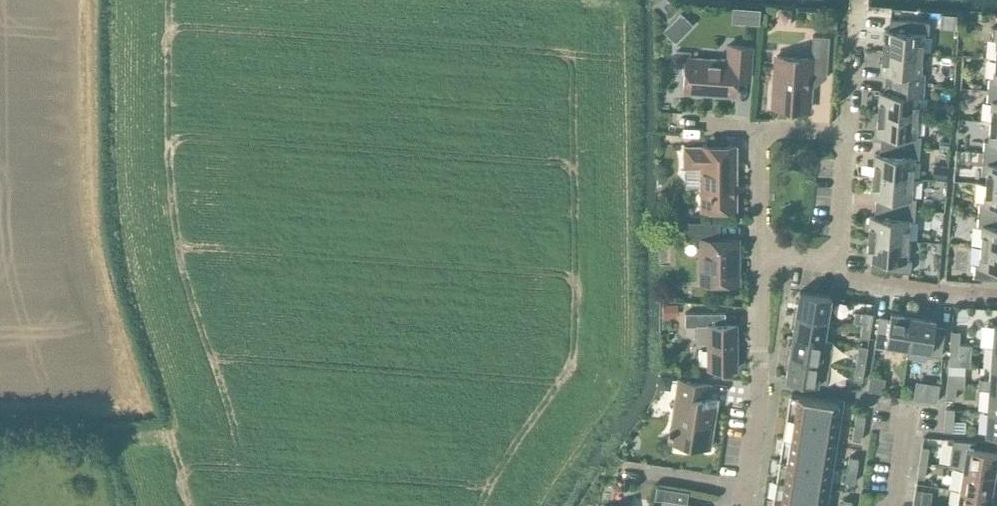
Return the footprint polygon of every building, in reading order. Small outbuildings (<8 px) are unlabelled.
[(736,22),(758,24),(759,9),(737,7),(736,22)] [(882,50),(922,53),(924,33),(929,33),(930,21),(890,18),(889,29),(884,29),(882,50)] [(827,77),(830,36),(813,35),(811,58),(777,56),(774,89),(772,89),(771,104),(773,104),(773,107),(809,109),(811,76),(827,77)] [(957,42),(956,49),(963,50),(963,54),(974,55),(975,43),(957,42)] [(751,78),(753,47),(728,45),(727,60),(690,57),(691,53),(676,52),(675,66),(686,67),(684,92),(736,96),(737,77),(751,78)] [(921,73),(922,53),(882,50),(881,71),(886,71),(885,81),(925,84),(926,73),(921,73)] [(995,58),(994,78),(989,78),(988,89),(996,90),(996,58),(995,58)] [(924,95),(925,84),(885,81),(884,91),(879,91),(878,112),(917,115),(919,95),(924,95)] [(988,89),(987,100),(992,101),(990,120),(996,121),(996,90),(988,89)] [(916,135),(917,115),(878,112),(876,133),(881,133),(880,143),(920,147),(921,135),(916,135)] [(990,120),(989,140),(984,140),(983,151),(996,152),(996,121),(990,120)] [(919,158),(920,147),(880,143),(879,153),(874,153),(873,174),(913,177),(914,157),(919,158)] [(736,209),(736,145),(684,145),(684,166),(701,166),(701,209),(736,209)] [(983,151),(982,162),(987,163),(985,183),(996,184),(996,152),(983,151)] [(934,165),(933,178),(946,179),(947,165),(934,165)] [(911,197),(913,177),(873,174),(871,195),(876,196),(875,206),(915,209),(916,197),(911,197)] [(985,183),(984,203),(979,202),(978,213),(996,215),(996,184),(985,183)] [(914,220),(915,209),(875,206),(875,216),(870,215),(868,236),(908,239),(909,220),(914,220)] [(978,213),(977,225),(982,225),(981,245),(996,246),(996,215),(978,213)] [(702,283),(738,283),(738,238),(719,238),(719,222),(687,222),(687,239),(703,239),(703,244),(701,246),(701,257),(703,259),(703,281),(702,281),(702,283)] [(906,259),(908,239),(868,236),(866,257),(871,258),(871,269),(910,272),(911,260),(906,259)] [(981,245),(979,265),(974,264),(973,276),(996,278),(996,246),(981,245)] [(796,313),(828,318),(831,296),(800,291),(796,313)] [(663,303),(662,316),(677,316),(677,303),(663,303)] [(862,324),(871,326),(873,313),(864,312),(862,324)] [(908,347),(913,315),(891,312),(890,318),(879,316),(875,346),(887,348),(887,344),(908,347)] [(717,313),(685,313),(685,326),(697,326),(697,342),(708,342),(708,369),(737,368),(737,324),(717,325),(717,313)] [(824,340),(828,318),(796,313),(793,335),(824,340)] [(913,315),(908,347),(929,350),(929,354),(941,356),(946,327),(935,325),(936,319),(913,315)] [(869,338),(871,326),(862,324),(860,337),(869,338)] [(950,343),(959,344),(960,331),(951,331),(950,343)] [(824,340),(793,335),(789,357),(830,363),(833,341),(824,340)] [(958,356),(959,344),(950,343),(949,356),(958,356)] [(855,367),(864,368),(866,356),(857,355),(855,367)] [(827,385),(830,363),(789,357),(786,378),(827,385)] [(862,381),(864,368),(855,367),(853,379),(862,381)] [(991,368),(990,380),(979,379),(978,388),(989,389),(996,390),(996,368),(991,368)] [(659,373),(657,387),(658,387),(670,389),(673,375),(661,374),(659,373)] [(948,375),(947,387),(956,387),(957,375),(948,374),(948,375)] [(885,377),(871,375),(869,390),(883,392),(885,377)] [(709,447),(710,442),(717,398),(707,396),(709,384),(679,379),(670,441),(709,447)] [(938,389),(927,387),(925,399),(937,400),(938,389)] [(955,399),(956,387),(947,387),(946,399),(955,399)] [(989,389),(987,411),(996,412),(996,390),(989,389)] [(839,401),(791,394),(783,442),(773,505),(822,505),(839,401)] [(987,411),(986,433),(996,434),(996,412),(987,411)] [(854,426),(863,428),(865,415),(856,414),(854,426)] [(944,430),(953,431),(953,418),(945,418),(944,430)] [(861,440),(863,428),(854,426),(852,439),(861,440)] [(995,473),(996,458),(996,451),(974,447),(975,441),(953,440),(949,466),(963,468),(995,473)] [(919,461),(926,462),(929,447),(921,446),(919,461)] [(847,469),(856,470),(858,458),(849,456),(847,469)] [(924,478),(926,462),(919,461),(917,476),(924,478)] [(991,494),(995,473),(963,468),(960,489),(991,494)] [(854,483),(856,470),(847,469),(846,481),(854,483)] [(912,504),(920,505),(922,490),(915,488),(912,504)] [(991,494),(960,489),(957,505),(990,505),(991,494)]
